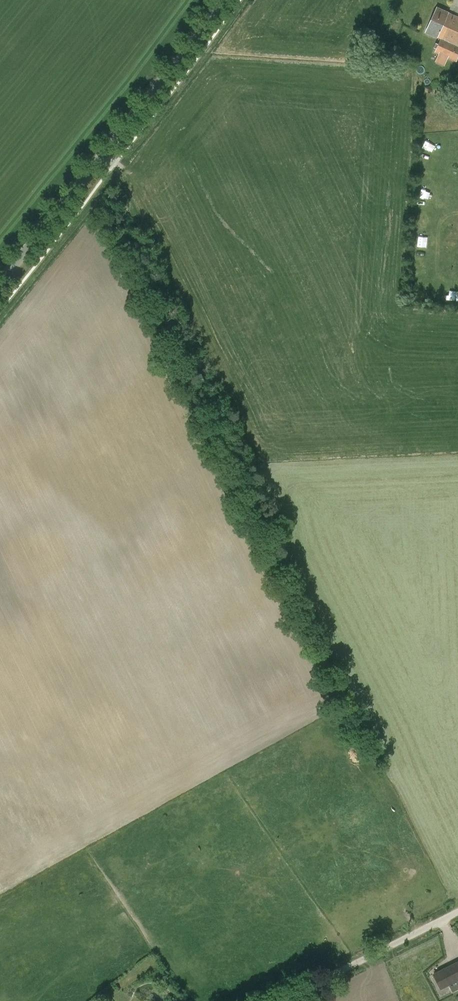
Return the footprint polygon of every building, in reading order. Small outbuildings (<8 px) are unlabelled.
[(441,39),(445,41),(449,32),(457,36),(457,16),(436,7),(425,32),(441,39)] [(441,39),(435,52),(456,60),(457,57),(457,36),(449,32),(445,41),(441,39)] [(434,975),(441,988),(457,980),(457,962),(434,975)]
